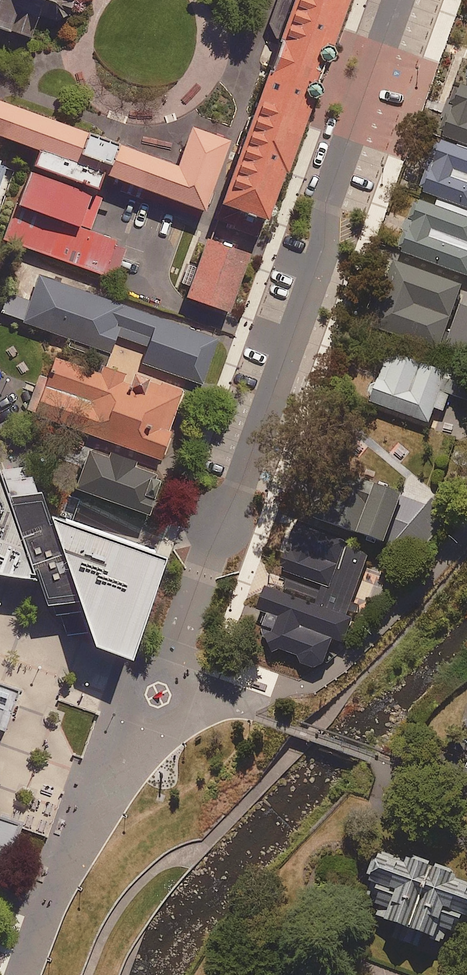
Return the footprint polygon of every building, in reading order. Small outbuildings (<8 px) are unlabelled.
[(34,40),(42,17),(59,22),(72,15),(76,2),(75,0),(0,0),(0,28),(34,40)] [(281,47),(224,207),(277,225),(333,65),(357,0),(297,0),(281,47)] [(453,129),(466,133),(466,83),(453,129)] [(0,95),(0,132),(215,208),(239,138),(197,123),(184,159),(51,113),(0,95)] [(448,138),(431,189),(466,200),(466,144),(448,138)] [(1,238),(102,274),(117,234),(96,228),(86,223),(99,188),(29,162),(1,238)] [(428,195),(410,247),(466,266),(466,208),(428,195)] [(205,237),(185,294),(228,310),(249,252),(205,237)] [(404,258),(382,322),(451,346),(466,300),(466,279),(404,258)] [(7,293),(3,305),(0,304),(0,321),(7,324),(10,317),(110,352),(116,334),(149,346),(143,362),(202,383),(218,338),(40,276),(31,301),(7,293)] [(57,349),(44,388),(87,402),(78,430),(161,457),(183,391),(57,349)] [(371,402),(429,422),(434,407),(443,410),(449,393),(466,399),(466,378),(388,351),(377,382),(373,384),(370,389),(372,397),(371,402)] [(163,469),(96,445),(81,487),(148,511),(163,469)] [(164,550),(47,509),(39,486),(35,486),(28,465),(0,468),(0,569),(9,571),(33,572),(43,600),(48,600),(53,611),(59,611),(66,634),(87,631),(90,639),(128,652),(164,550)] [(334,471),(316,520),(355,534),(354,535),(382,545),(383,544),(391,546),(409,563),(450,517),(431,500),(426,505),(400,496),(401,495),(334,471)] [(338,563),(345,543),(299,526),(298,530),(292,528),(277,568),(283,570),(282,573),(324,588),(328,590),(329,588),(338,591),(346,594),(351,581),(347,580),(348,575),(343,573),(345,565),(338,563)] [(325,610),(264,587),(255,612),(265,616),(260,629),(262,638),(271,655),(278,651),(296,658),(299,666),(312,671),(321,666),(331,641),(342,645),(351,620),(339,615),(325,610)] [(328,590),(324,588),(325,610),(339,615),(338,591),(329,588),(328,590)] [(2,731),(16,690),(0,684),(0,731),(2,731)] [(17,826),(0,821),(0,874),(17,826)] [(380,849),(376,859),(372,857),(364,880),(370,882),(363,900),(379,906),(375,915),(398,924),(392,938),(416,946),(420,934),(442,942),(447,929),(456,932),(462,914),(466,916),(466,882),(380,849)]
